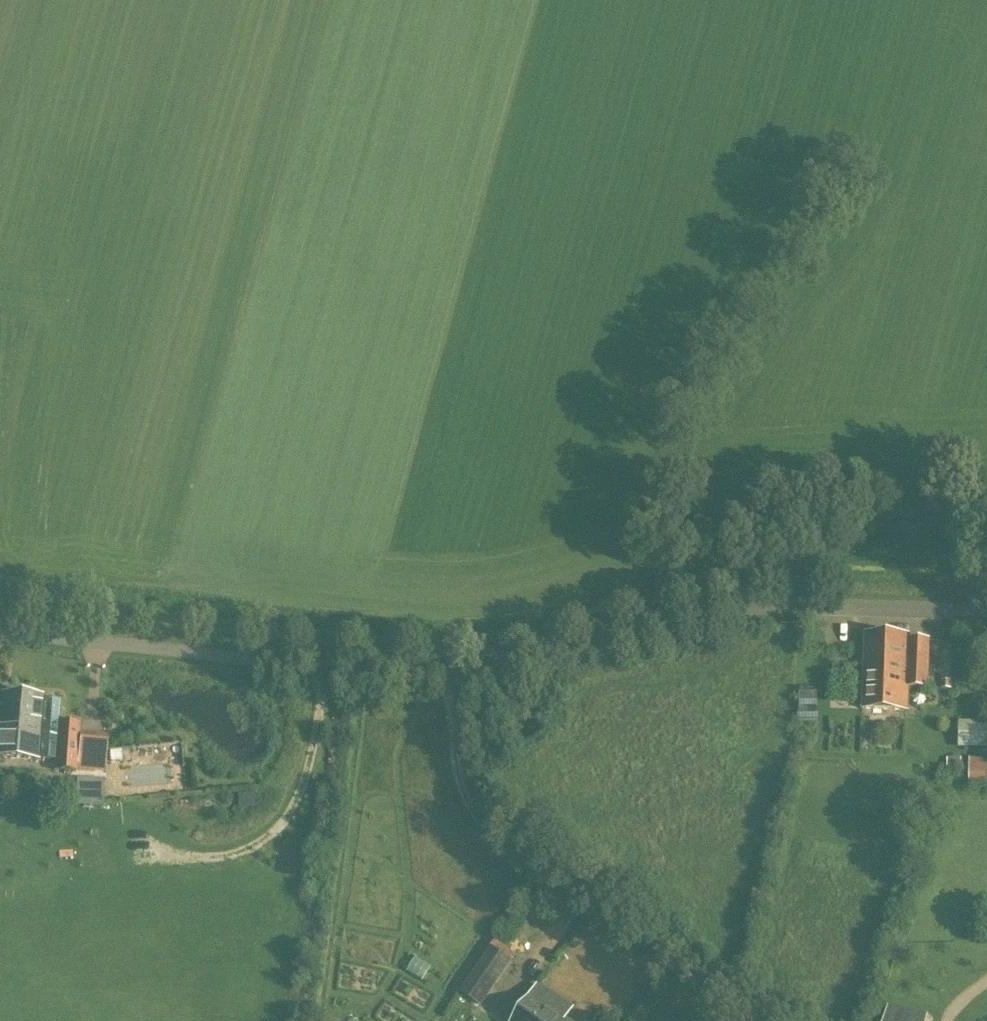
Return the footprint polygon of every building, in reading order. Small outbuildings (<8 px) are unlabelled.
[(908,710),(909,687),(928,687),(930,639),(910,639),(910,635),(865,634),(863,709),(908,710)] [(56,742),(57,728),(57,722),(59,722),(61,701),(43,700),(43,697),(0,693),(0,757),(39,760),(55,761),(56,742)] [(800,721),(818,721),(818,693),(799,693),(800,721)] [(77,772),(80,724),(59,722),(57,722),(57,728),(56,742),(55,761),(54,771),(77,772)] [(959,723),(958,748),(986,749),(986,723),(959,723)] [(969,781),(969,757),(949,757),(949,780),(969,781)] [(970,759),(970,782),(986,782),(986,760),(970,759)] [(482,1007),(512,962),(490,946),(459,992),(482,1007)] [(564,1020),(565,1018),(557,1012),(563,1004),(537,987),(514,1020),(565,1020),(564,1020)] [(885,1020),(927,1020),(928,1015),(888,1006),(885,1020)]
